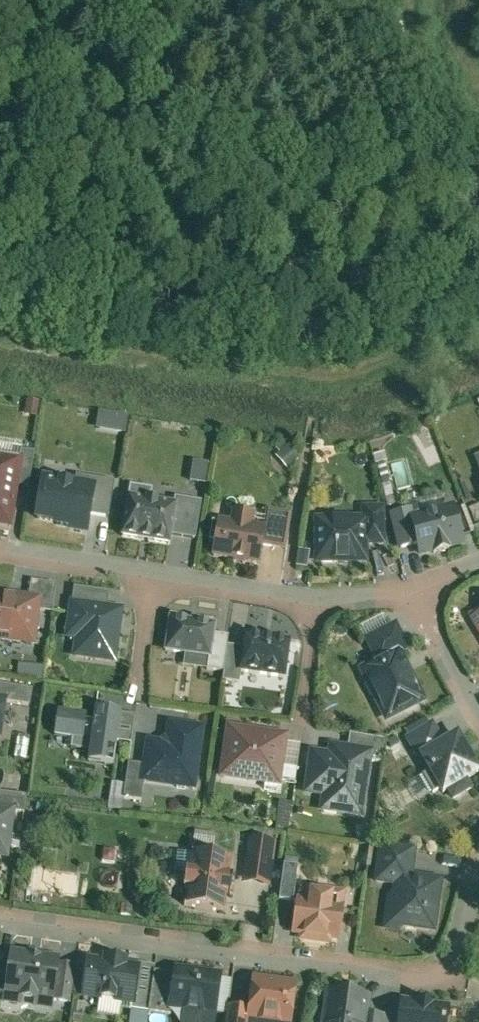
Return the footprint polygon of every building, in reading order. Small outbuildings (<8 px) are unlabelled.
[(90,429),(122,433),(124,415),(93,412),(90,429)] [(20,460),(17,486),(28,487),(31,454),(21,453),(20,460)] [(11,528),(17,486),(20,460),(0,457),(0,526),(11,528)] [(189,461),(185,480),(202,483),(205,464),(189,461)] [(39,476),(33,519),(68,524),(67,531),(87,534),(89,515),(94,484),(75,481),(39,476)] [(75,477),(75,481),(94,484),(89,515),(109,518),(115,483),(75,477)] [(129,485),(120,536),(169,544),(170,535),(175,503),(149,499),(151,488),(129,485)] [(175,503),(170,535),(194,539),(200,501),(176,498),(175,503)] [(362,516),(363,544),(383,543),(382,505),(362,505),(362,516)] [(261,524),(258,543),(284,546),(289,510),(263,507),(261,524)] [(460,545),(450,507),(411,518),(418,544),(421,555),(460,545)] [(398,549),(418,544),(411,518),(408,508),(389,514),(398,549)] [(217,519),(212,555),(256,560),(258,543),(261,524),(251,523),(252,513),(230,510),(229,521),(217,519)] [(312,517),(312,563),(363,562),(363,544),(362,516),(312,517)] [(29,582),(27,595),(38,597),(37,610),(52,612),(55,585),(29,582)] [(71,588),(69,603),(105,607),(107,592),(71,588)] [(33,642),(37,610),(38,597),(27,595),(0,592),(0,638),(33,642)] [(105,607),(69,603),(65,638),(75,639),(73,658),(113,663),(120,609),(105,607)] [(470,616),(478,633),(478,611),(470,616)] [(169,618),(165,650),(186,653),(208,656),(211,634),(212,624),(169,618)] [(363,639),(374,661),(398,650),(406,646),(395,623),(363,639)] [(226,636),(211,634),(208,656),(186,653),(184,665),(222,670),(225,646),(226,636)] [(242,648),(239,670),(282,676),(287,640),(244,634),(242,648)] [(239,670),(242,648),(225,646),(222,670),(220,682),(238,684),(239,670)] [(360,669),(386,719),(423,701),(398,650),(374,661),(360,669)] [(15,665),(14,675),(39,678),(40,668),(15,665)] [(6,702),(28,706),(30,690),(0,686),(0,702),(6,702)] [(115,740),(118,713),(94,710),(92,722),(89,750),(88,760),(112,763),(115,740)] [(89,750),(92,722),(83,721),(84,714),(58,711),(55,736),(72,738),(71,748),(89,750)] [(132,715),(118,713),(115,740),(129,742),(132,715)] [(200,726),(167,722),(165,740),(146,738),(143,766),(141,782),(193,788),(200,726)] [(285,734),(225,726),(219,777),(279,785),(279,780),(284,743),(285,734)] [(408,740),(416,755),(441,741),(433,726),(408,740)] [(441,741),(416,755),(439,795),(448,790),(451,795),(467,786),(464,780),(477,772),(455,734),(441,741)] [(350,736),(348,748),(371,751),(369,761),(379,763),(382,741),(350,736)] [(297,745),(284,743),(279,780),(292,781),(297,745)] [(369,761),(371,751),(348,748),(328,745),(327,753),(309,751),(303,793),(321,796),(319,810),(361,816),(369,761)] [(141,782),(143,766),(128,764),(124,798),(139,800),(141,782)] [(0,794),(0,810),(13,812),(22,813),(24,798),(0,794)] [(0,810),(0,856),(7,857),(13,812),(0,810)] [(249,840),(243,884),(268,887),(274,843),(249,840)] [(374,883),(389,885),(391,874),(409,877),(412,854),(377,850),(374,883)] [(228,860),(191,856),(185,910),(222,914),(228,860)] [(295,868),(282,867),(278,900),(291,902),(295,868)] [(389,885),(384,927),(434,933),(441,881),(409,877),(391,874),(389,885)] [(297,899),(292,937),(335,943),(341,905),(330,904),(332,895),(306,891),(305,900),(297,899)] [(8,952),(3,994),(51,999),(55,963),(56,958),(8,952)] [(87,957),(82,996),(131,1003),(136,964),(87,957)] [(72,965),(55,963),(51,999),(51,1001),(68,1003),(72,965)] [(152,966),(136,964),(131,1003),(130,1009),(146,1011),(147,1008),(152,971),(152,966)] [(168,1011),(172,974),(152,971),(147,1008),(168,1011)] [(172,974),(168,1011),(214,1016),(219,976),(173,971),(172,974)] [(247,1020),(272,1021),(290,1021),(293,982),(251,978),(248,1010),(247,1020)] [(325,993),(321,1021),(361,1021),(362,1013),(364,999),(325,993)] [(394,1021),(445,1021),(447,1007),(397,1000),(394,1017),(394,1021)] [(248,1010),(228,1008),(226,1021),(247,1021),(247,1020),(248,1010)] [(362,1013),(361,1021),(375,1021),(376,1015),(362,1013)]
